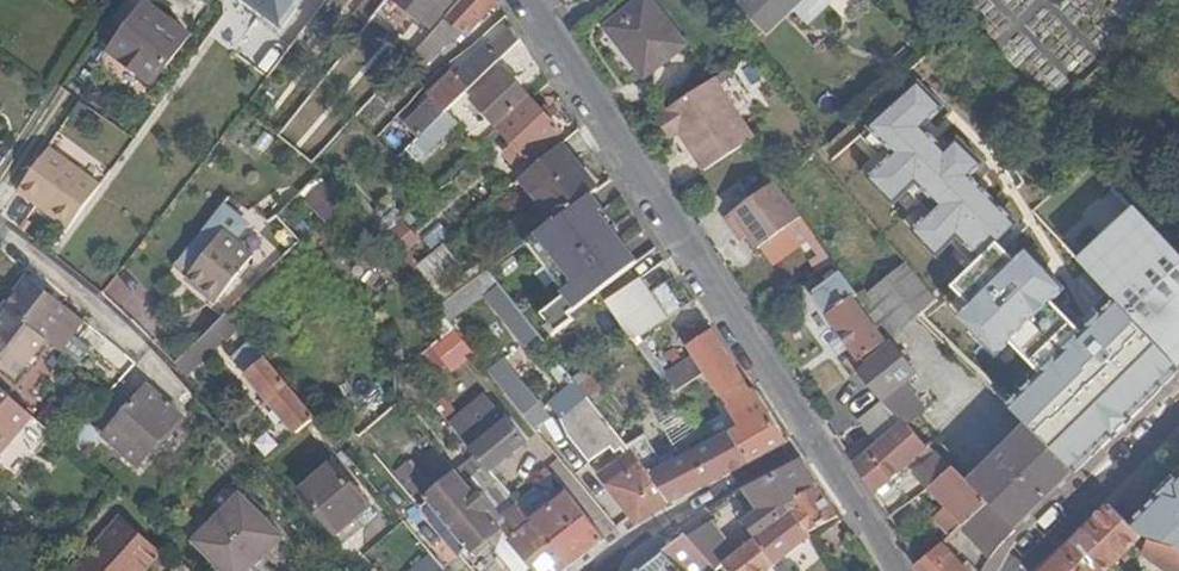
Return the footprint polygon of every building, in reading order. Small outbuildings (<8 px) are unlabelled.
[(285,31),(307,0),(242,0),(285,31)] [(343,9),(350,0),(330,0),(343,9)] [(367,25),(388,0),(366,0),(354,15),(367,25)] [(403,6),(393,19),(415,37),(426,25),(432,28),(455,0),(395,0),(403,6)] [(498,5),(494,0),(464,0),(406,63),(419,75),(453,38),(457,41),(463,34),(467,38),(498,5)] [(688,46),(652,0),(642,0),(608,27),(648,78),(688,46)] [(799,0),(779,0),(789,10),(799,0)] [(154,84),(191,36),(149,3),(112,52),(154,84)] [(446,114),(521,40),(514,29),(493,50),(491,48),(460,79),(454,74),(429,98),(432,101),(413,120),(426,134),(446,114)] [(499,129),(531,99),(505,71),(472,101),(499,129)] [(683,135),(707,172),(749,143),(759,138),(743,113),(732,95),(720,75),(660,115),(676,139),(683,135)] [(1076,474),(1178,375),(1178,367),(1119,303),(1084,336),(1054,303),(1065,292),(1029,254),(1017,265),(999,247),(1019,227),(972,178),(985,166),(961,141),(948,153),(924,129),(946,108),(920,82),(864,135),(889,162),(871,178),(896,204),(910,190),(933,214),(915,231),(939,256),(954,242),(977,267),(957,287),(974,306),(962,317),(999,356),(1013,342),(1044,375),(1011,407),(1027,424),(1076,474)] [(742,89),(732,95),(743,113),(753,107),(742,89)] [(531,99),(499,129),(515,145),(504,156),(521,173),(532,163),(562,132),(531,99)] [(456,125),(446,114),(426,134),(414,145),(424,155),(456,125)] [(589,198),(600,190),(563,145),(521,180),(535,196),(544,189),(557,206),(548,213),(555,223),(589,198)] [(18,188),(67,225),(99,183),(49,146),(18,188)] [(765,258),(809,227),(783,190),(778,183),(728,219),(737,234),(745,229),(752,239),(765,258)] [(305,202),(332,219),(343,201),(316,184),(305,202)] [(356,189),(346,197),(380,239),(389,231),(356,189)] [(1165,209),(1178,225),(1178,196),(1165,209)] [(575,310),(636,264),(589,198),(555,223),(525,244),(575,310)] [(220,209),(177,262),(203,283),(200,287),(217,300),(249,260),(233,247),(246,230),(220,209)] [(1140,211),(1083,265),(1104,287),(1119,303),(1143,329),(1178,367),(1178,252),(1140,211)] [(264,234),(279,249),(294,235),(280,218),(264,234)] [(389,231),(380,239),(397,259),(409,248),(392,228),(389,231)] [(744,244),(752,239),(745,229),(737,234),(744,244)] [(422,263),(409,274),(438,309),(452,299),(441,284),(462,267),(444,245),(422,263)] [(409,248),(397,259),(409,274),(422,263),(409,248)] [(914,261),(910,265),(935,295),(939,291),(914,261)] [(887,341),(919,316),(930,308),(939,300),(935,295),(910,265),(860,304),(887,341)] [(452,299),(438,309),(450,324),(485,297),(525,347),(539,336),(488,272),(452,299)] [(860,295),(843,272),(814,294),(856,355),(845,363),(854,375),(858,371),(865,365),(862,361),(887,341),(860,304),(856,299),(860,295)] [(4,309),(78,369),(87,357),(75,348),(86,332),(41,298),(44,294),(26,281),(4,309)] [(641,339),(670,320),(661,307),(654,311),(634,284),(608,304),(635,342),(641,339)] [(44,342),(9,313),(0,324),(0,369),(14,381),(44,342)] [(210,331),(175,362),(186,376),(239,327),(228,313),(210,331)] [(722,399),(746,385),(705,322),(683,338),(696,357),(667,376),(680,393),(706,375),(722,399)] [(457,327),(428,352),(450,378),(479,353),(457,327)] [(233,359),(297,435),(316,418),(252,343),(233,359)] [(886,402),(904,422),(923,404),(907,386),(918,375),(893,343),(865,365),(858,371),(886,402)] [(504,361),(489,372),(505,393),(536,430),(549,420),(562,419),(569,440),(589,466),(611,449),(615,455),(621,451),(627,458),(600,478),(631,518),(638,526),(672,504),(629,450),(577,385),(545,411),(504,361)] [(730,432),(750,464),(788,443),(757,393),(752,395),(746,385),(722,399),(729,411),(726,414),(735,430),(730,432)] [(139,466),(182,417),(149,387),(105,437),(139,466)] [(0,391),(0,469),(14,482),(54,437),(48,432),(33,419),(26,413),(0,391)] [(527,442),(495,402),(456,432),(490,473),(527,442)] [(872,434),(879,444),(904,422),(886,402),(862,421),(872,434)] [(879,444),(857,465),(878,497),(921,459),(929,451),(904,422),(879,444)] [(1060,490),(1076,474),(1027,424),(999,452),(1049,501),(1060,490)] [(87,425),(67,448),(80,458),(99,435),(87,425)] [(672,504),(673,505),(750,464),(730,432),(708,445),(688,456),(683,449),(673,456),(671,454),(661,461),(645,436),(629,450),(672,504)] [(872,434),(847,450),(857,465),(879,444),(872,434)] [(1032,517),(1049,501),(999,452),(989,463),(971,446),(952,465),(954,467),(989,501),(1019,531),(1032,517)] [(929,451),(921,459),(927,465),(941,454),(934,447),(929,451)] [(954,467),(952,465),(941,454),(927,465),(917,473),(932,489),(954,467)] [(410,460),(400,468),(414,484),(423,476),(410,460)] [(801,460),(746,490),(762,514),(746,526),(756,540),(792,512),(791,510),(819,489),(801,460)] [(336,533),(370,506),(335,464),(301,492),(336,533)] [(965,524),(989,501),(954,467),(932,489),(945,502),(933,514),(952,536),(965,524)] [(472,494),(456,474),(426,499),(427,500),(468,549),(469,550),(498,525),(504,520),(501,516),(480,489),(472,494)] [(1149,541),(1177,550),(1178,551),(1178,479),(1129,528),(1139,538),(1149,541)] [(535,487),(515,503),(532,523),(551,507),(535,487)] [(808,534),(839,518),(819,489),(791,510),(792,512),(808,534)] [(552,547),(587,515),(568,493),(551,507),(532,523),(552,547)] [(284,539),(241,496),(194,543),(222,570),(253,570),(284,539)] [(443,569),(468,549),(427,500),(402,520),(404,522),(429,552),(443,569)] [(993,557),(1019,531),(989,501),(965,524),(993,557)] [(515,503),(501,516),(504,520),(498,525),(534,570),(568,570),(570,570),(552,547),(532,523),(515,503)] [(1139,538),(1129,528),(1109,508),(1068,547),(1043,570),(1108,570),(1139,538)] [(812,539),(808,534),(792,512),(756,540),(775,566),(812,539)] [(570,570),(607,541),(587,515),(552,547),(570,570)] [(160,553),(120,518),(73,570),(143,570),(160,553)] [(735,555),(711,522),(688,538),(716,569),(723,564),(735,555)] [(904,536),(921,565),(935,552),(916,527),(904,536)] [(688,538),(685,536),(643,565),(635,570),(718,570),(716,569),(688,538)] [(735,555),(723,564),(729,570),(769,570),(775,566),(756,540),(735,555)] [(1177,550),(1149,541),(1146,554),(1171,561),(1164,570),(1178,570),(1178,551),(1177,550)] [(944,544),(935,552),(921,565),(918,567),(922,570),(972,570),(944,544)] [(429,552),(408,570),(409,570),(445,570),(443,569),(429,552)]
